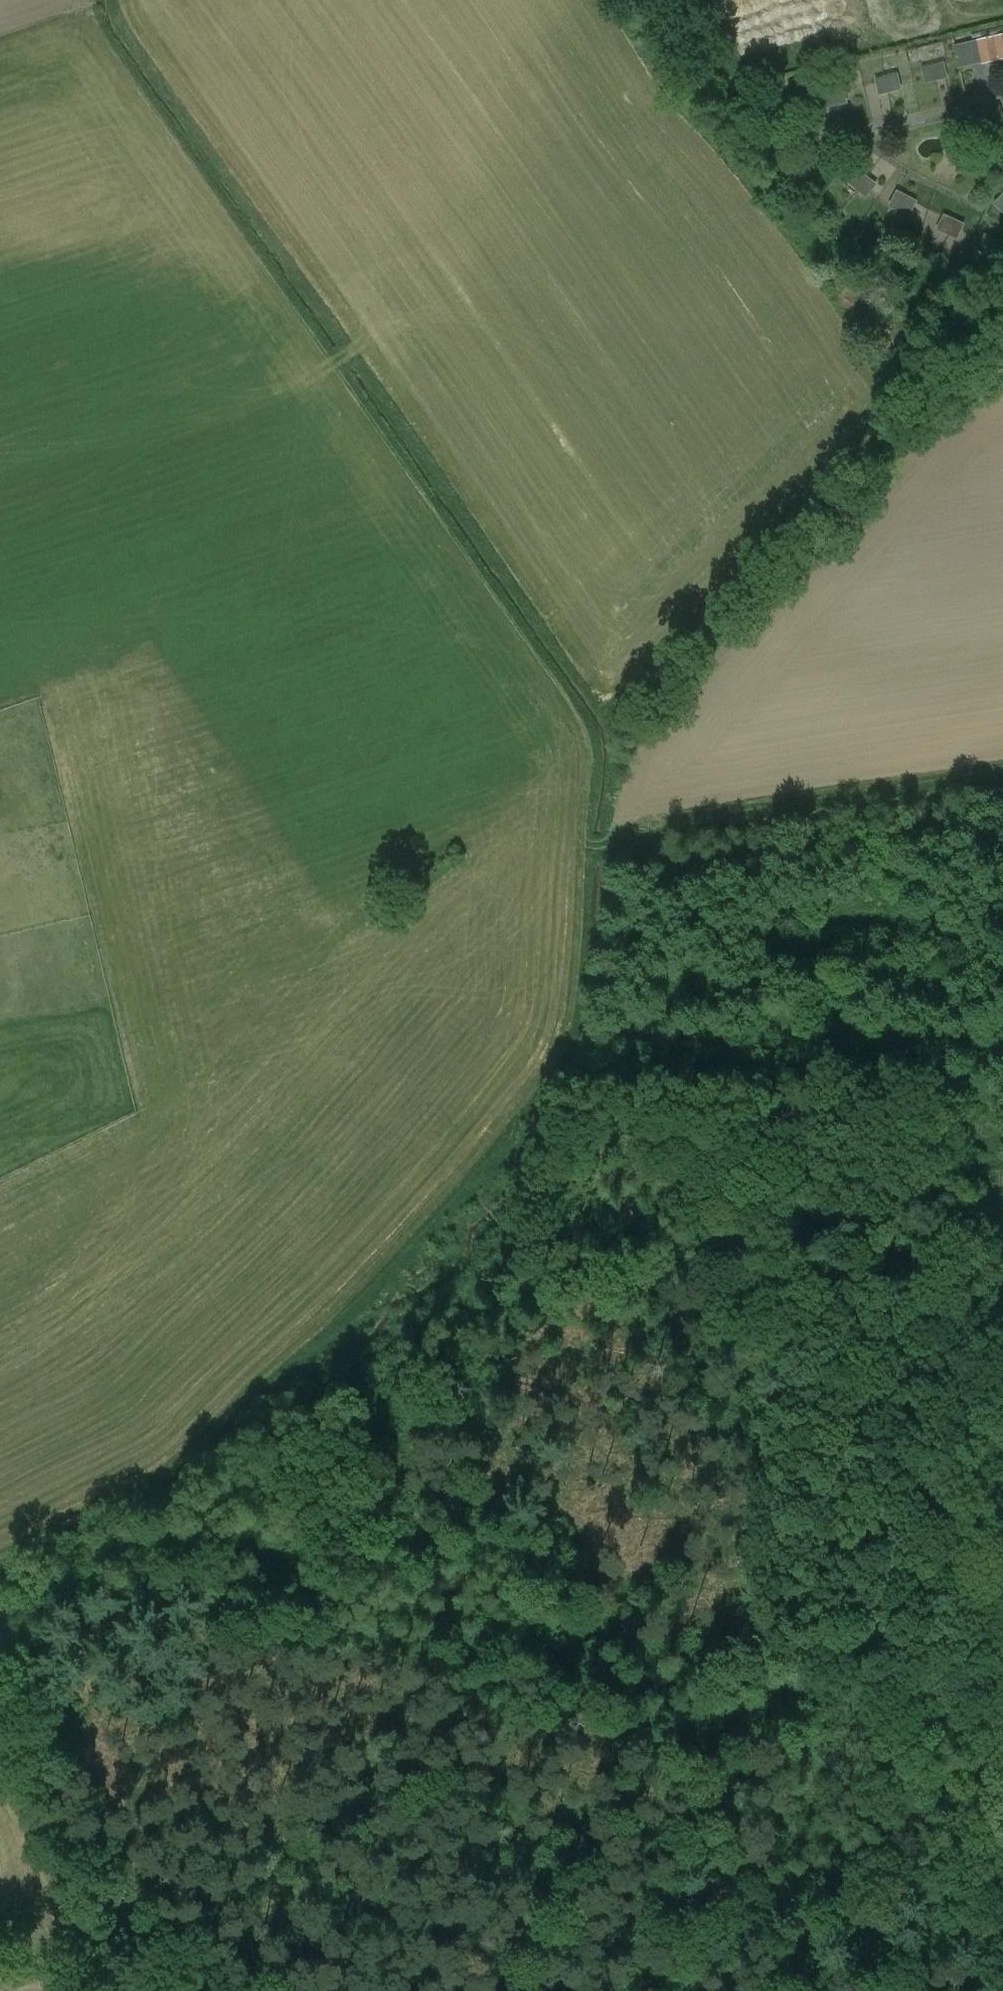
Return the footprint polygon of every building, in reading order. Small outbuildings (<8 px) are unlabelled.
[(977,42),(982,63),(1002,57),(1002,36),(977,42)] [(977,42),(955,48),(960,68),(982,63),(977,42)] [(943,66),(923,70),(926,83),(946,78),(943,66)] [(896,77),(877,82),(880,95),(899,90),(896,77)] [(842,90),(823,95),(826,108),(846,103),(842,90)] [(859,173),(851,183),(867,196),(875,186),(859,173)] [(915,203),(897,194),(891,205),(909,215),(915,203)] [(962,226),(944,218),(938,229),(957,238),(962,226)] [(985,238),(979,249),(997,258),(1002,247),(1002,246),(985,238)]
